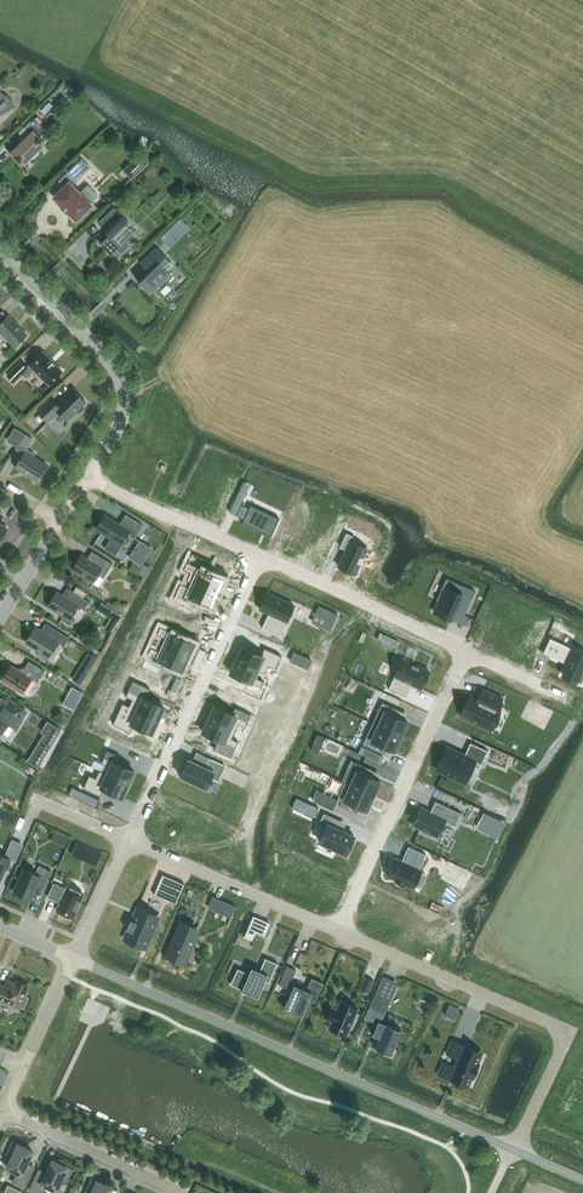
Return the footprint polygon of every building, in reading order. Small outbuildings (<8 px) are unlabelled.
[(14,107),(11,104),(12,103),(5,96),(4,97),(0,93),(0,121),(14,107)] [(11,152),(22,164),(30,156),(32,158),(38,152),(36,150),(44,142),(39,137),(46,130),(34,118),(25,126),(31,133),(11,152)] [(124,170),(132,178),(149,161),(141,153),(124,170)] [(87,184),(79,193),(71,185),(90,167),(81,159),(59,181),(65,187),(55,197),(76,218),(80,214),(82,216),(90,208),(88,207),(90,205),(89,204),(98,196),(87,184)] [(100,243),(111,255),(118,249),(121,252),(127,246),(124,243),(135,232),(126,223),(128,221),(114,207),(99,221),(105,227),(103,229),(109,235),(100,243)] [(171,227),(181,237),(190,229),(180,219),(171,227)] [(138,282),(150,294),(157,287),(160,290),(167,284),(163,281),(170,274),(166,270),(172,264),(156,247),(140,263),(149,272),(138,282)] [(8,315),(0,323),(0,331),(15,346),(27,334),(8,315)] [(34,370),(48,384),(62,370),(43,351),(29,365),(27,367),(20,361),(7,374),(14,382),(22,373),(26,378),(34,370)] [(82,405),(86,402),(72,388),(56,404),(50,398),(37,411),(48,422),(58,412),(67,420),(77,411),(79,413),(85,407),(82,405)] [(33,439),(25,434),(16,449),(23,453),(15,467),(36,480),(47,464),(33,456),(34,453),(27,449),(33,439)] [(242,523),(261,532),(261,533),(266,535),(267,535),(271,537),(279,518),(250,505),(249,508),(241,504),(236,515),(244,519),(242,523)] [(126,515),(121,523),(120,525),(104,515),(96,528),(111,538),(105,548),(115,554),(127,534),(134,539),(143,525),(126,515)] [(337,526),(333,535),(338,537),(342,528),(337,526)] [(346,549),(339,566),(355,573),(360,563),(356,561),(359,555),(363,557),(367,548),(351,541),(354,536),(346,532),(340,546),(346,549)] [(135,560),(129,568),(139,574),(145,564),(143,563),(152,548),(140,541),(130,557),(135,560)] [(104,578),(113,564),(92,551),(87,558),(81,554),(72,570),(93,583),(98,575),(104,578)] [(191,555),(185,569),(191,572),(188,579),(193,581),(217,592),(223,579),(205,571),(208,563),(191,555)] [(184,586),(181,592),(211,606),(217,592),(193,581),(190,589),(184,586)] [(436,599),(439,600),(434,611),(446,616),(447,614),(452,617),(455,611),(468,617),(469,615),(465,614),(475,590),(457,582),(453,590),(443,585),(436,599)] [(74,592),(67,587),(62,595),(56,592),(48,605),(70,619),(78,606),(84,610),(89,601),(83,597),(74,592)] [(77,587),(74,592),(83,597),(86,592),(77,587)] [(260,609),(269,613),(270,614),(268,618),(267,617),(262,627),(280,636),(294,605),(267,593),(260,609)] [(101,603),(97,609),(103,613),(107,607),(101,603)] [(319,605),(315,614),(326,619),(323,626),(331,629),(338,614),(319,605)] [(185,616),(197,622),(201,613),(190,607),(185,616)] [(58,642),(64,646),(69,638),(46,623),(41,630),(35,626),(25,642),(40,651),(37,654),(47,660),(58,642)] [(163,629),(161,635),(167,638),(164,645),(188,656),(194,643),(163,629)] [(74,636),(68,645),(79,652),(85,643),(74,636)] [(543,652),(567,663),(561,675),(577,682),(582,670),(582,652),(574,648),(574,649),(550,638),(543,652)] [(154,649),(151,655),(181,669),(188,656),(164,645),(160,652),(154,649)] [(242,646),(236,660),(260,671),(265,674),(269,666),(275,669),(282,656),(264,648),(261,655),(242,646)] [(302,654),(294,650),(290,661),(298,664),(302,654)] [(80,685),(81,683),(89,671),(97,657),(97,656),(88,651),(71,679),(79,684),(80,685)] [(411,683),(412,684),(421,688),(429,671),(403,658),(389,689),(406,697),(410,688),(409,687),(411,683)] [(236,660),(230,673),(261,687),(263,681),(257,678),(260,671),(236,660)] [(11,665),(1,679),(22,693),(31,678),(37,682),(45,671),(29,661),(24,668),(23,668),(19,669),(11,665)] [(133,681),(126,696),(132,699),(129,706),(158,719),(164,707),(145,698),(150,689),(133,681)] [(82,693),(72,687),(67,695),(78,701),(82,693)] [(470,696),(461,716),(491,730),(500,710),(498,709),(503,698),(483,689),(478,700),(470,696)] [(14,703),(1,694),(0,696),(0,733),(1,733),(8,722),(16,727),(26,711),(14,703)] [(373,722),(401,736),(408,722),(405,720),(401,719),(404,712),(382,702),(373,722)] [(122,703),(113,724),(130,732),(133,725),(152,733),(158,719),(129,706),(122,703)] [(526,713),(534,717),(538,708),(530,704),(526,713)] [(215,706),(209,719),(235,731),(238,724),(245,727),(251,715),(235,707),(232,714),(215,706)] [(209,719),(203,732),(219,739),(214,749),(231,757),(238,741),(232,738),(235,731),(209,719)] [(44,758),(60,732),(62,728),(50,721),(43,731),(45,732),(33,752),(44,758)] [(401,736),(373,722),(363,744),(385,754),(388,747),(391,749),(394,750),(401,736)] [(313,740),(323,744),(326,737),(316,733),(313,740)] [(446,747),(437,768),(466,781),(475,761),(481,764),(488,750),(471,742),(464,755),(446,747)] [(382,755),(362,746),(359,752),(379,762),(382,755)] [(104,756),(101,763),(108,766),(105,773),(128,784),(134,771),(104,756)] [(101,762),(94,759),(91,766),(99,770),(105,772),(108,766),(101,762)] [(188,759),(180,776),(206,788),(211,777),(219,781),(225,766),(210,759),(206,767),(188,759)] [(374,778),(377,772),(352,760),(342,780),(345,782),(374,795),(380,781),(377,780),(374,778)] [(89,774),(83,788),(100,796),(104,788),(122,797),(128,784),(105,773),(99,770),(96,777),(89,774)] [(374,795),(345,782),(335,803),(358,813),(361,807),(364,808),(367,810),(374,795)] [(99,799),(81,791),(78,798),(95,806),(99,799)] [(314,800),(326,806),(331,797),(318,791),(314,800)] [(319,806),(297,796),(292,807),(314,817),(319,806)] [(436,801),(430,813),(421,808),(413,824),(423,829),(422,830),(433,835),(434,834),(438,836),(445,821),(455,826),(461,813),(436,801)] [(324,813),(319,824),(325,827),(319,840),(347,853),(355,836),(335,827),(338,819),(324,813)] [(69,838),(54,832),(53,835),(63,839),(60,845),(65,847),(69,838)] [(6,869),(7,869),(11,860),(15,862),(23,844),(12,839),(5,856),(0,854),(0,883),(6,869)] [(85,846),(77,842),(72,853),(81,857),(85,846)] [(406,859),(404,862),(395,858),(387,874),(397,879),(396,880),(404,884),(405,883),(414,886),(421,870),(419,869),(426,854),(409,846),(403,858),(406,859)] [(102,853),(94,850),(89,860),(97,864),(102,853)] [(39,883),(45,885),(52,871),(39,866),(37,872),(34,873),(24,868),(14,891),(31,899),(39,883)] [(185,884),(176,880),(171,892),(167,900),(176,904),(185,884)] [(67,887),(66,889),(54,884),(48,897),(60,902),(57,910),(73,917),(84,894),(67,887)] [(218,906),(233,913),(236,906),(221,899),(218,906)] [(144,947),(156,919),(138,911),(134,920),(131,919),(127,929),(130,930),(126,939),(144,947)] [(180,919),(164,956),(172,960),(173,957),(183,962),(195,935),(185,931),(188,923),(180,919)] [(271,924),(261,920),(258,927),(268,931),(271,924)] [(252,940),(256,931),(249,928),(245,937),(252,940)] [(238,968),(231,984),(242,989),(242,990),(258,997),(265,981),(269,983),(278,963),(265,958),(260,970),(252,967),(249,973),(238,968)] [(287,966),(282,979),(291,983),(296,970),(287,966)] [(366,977),(360,989),(369,993),(374,980),(366,977)] [(312,978),(307,990),(295,984),(284,1008),(302,1015),(309,999),(315,1002),(324,983),(312,978)] [(17,981),(16,983),(8,980),(5,987),(0,985),(0,999),(19,1007),(19,1005),(24,1007),(28,997),(24,996),(28,986),(17,981)] [(379,984),(370,1006),(383,1012),(393,990),(379,984)] [(340,1000),(337,1009),(332,1007),(327,1019),(332,1021),(329,1027),(347,1035),(358,1008),(340,1000)] [(386,1023),(386,1024),(379,1021),(372,1034),(380,1038),(375,1048),(383,1051),(383,1052),(391,1056),(394,1050),(393,1049),(401,1030),(386,1023)] [(439,1074),(465,1086),(470,1075),(474,1077),(478,1066),(475,1064),(480,1052),(479,1051),(479,1052),(454,1040),(448,1053),(459,1058),(455,1067),(444,1063),(439,1074)] [(27,1164),(33,1151),(23,1146),(13,1141),(11,1146),(8,1153),(13,1155),(7,1167),(18,1172),(13,1182),(24,1188),(34,1167),(27,1164)] [(72,1169),(63,1164),(62,1165),(53,1160),(47,1173),(39,1170),(30,1190),(36,1192),(42,1192),(46,1185),(56,1190),(62,1179),(66,1181),(70,1173),(72,1169)] [(112,1188),(102,1183),(92,1178),(90,1183),(91,1183),(87,1190),(92,1192),(91,1192),(109,1192),(112,1188)]
